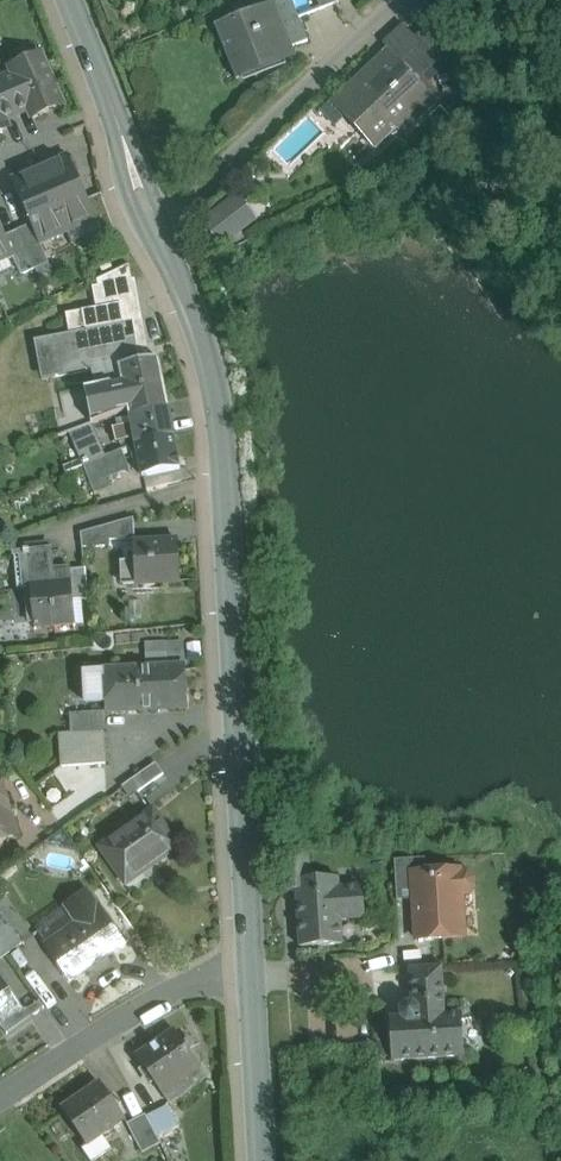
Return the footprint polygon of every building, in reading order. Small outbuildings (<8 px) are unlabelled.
[(218,28),(239,81),(298,58),(294,49),(308,44),(291,0),(290,0),(218,28)] [(320,12),(338,5),(336,0),(316,0),(320,12)] [(402,26),(382,46),(395,60),(416,40),(402,26)] [(416,40),(395,60),(404,69),(403,70),(416,83),(436,65),(441,64),(430,27),(416,40)] [(40,57),(12,69),(15,76),(30,109),(34,118),(61,106),(40,57)] [(378,59),(337,99),(375,140),(375,141),(376,142),(393,126),(398,132),(408,122),(413,127),(437,105),(416,83),(403,70),(395,77),(378,59)] [(30,109),(15,76),(2,81),(17,115),(30,109)] [(2,81),(0,82),(0,112),(4,121),(17,115),(2,81)] [(441,109),(430,120),(437,133),(454,123),(441,109)] [(88,201),(69,159),(41,171),(67,231),(94,220),(95,219),(88,201)] [(67,231),(41,171),(13,183),(31,226),(39,243),(40,243),(67,231)] [(258,222),(237,195),(199,225),(220,252),(258,222)] [(0,225),(0,260),(12,255),(13,255),(5,237),(0,225)] [(39,243),(31,226),(18,232),(35,271),(49,265),(40,243),(39,243)] [(35,271),(18,232),(5,237),(13,255),(12,255),(21,277),(35,271)] [(130,266),(97,281),(98,287),(92,288),(96,309),(120,305),(124,325),(127,340),(136,338),(138,346),(143,345),(146,362),(151,361),(136,280),(132,281),(130,266)] [(96,309),(82,312),(86,332),(124,325),(120,305),(96,309)] [(86,332),(49,339),(56,377),(92,370),(96,387),(111,384),(112,386),(122,384),(119,369),(118,367),(146,362),(143,345),(138,346),(136,338),(127,340),(124,325),(86,332)] [(146,362),(118,367),(119,369),(122,384),(128,411),(129,411),(166,403),(158,361),(159,361),(158,360),(151,361),(146,362)] [(96,387),(84,389),(92,425),(129,411),(128,411),(122,384),(112,386),(111,384),(96,387)] [(166,403),(129,411),(131,424),(122,426),(125,438),(134,436),(135,444),(173,437),(166,403)] [(173,437),(135,444),(142,477),(180,469),(173,437)] [(103,438),(76,449),(83,466),(109,455),(103,438)] [(128,468),(120,451),(109,455),(117,473),(128,468)] [(109,455),(83,466),(88,478),(83,480),(85,485),(117,473),(109,455)] [(133,519),(81,533),(83,548),(104,547),(104,541),(135,539),(133,519)] [(178,542),(133,544),(135,584),(180,582),(178,542)] [(50,551),(37,552),(36,550),(24,552),(24,553),(12,555),(12,556),(24,555),(24,556),(27,555),(30,587),(69,584),(68,570),(70,570),(69,567),(52,569),(50,551)] [(70,570),(68,570),(69,584),(71,584),(73,601),(87,600),(84,569),(70,570)] [(69,584),(30,587),(34,630),(36,629),(36,625),(73,622),(73,626),(75,626),(73,601),(71,584),(69,584)] [(184,668),(104,672),(106,713),(187,708),(184,668)] [(102,712),(72,714),(73,733),(73,734),(103,732),(102,712)] [(103,732),(73,734),(73,733),(60,734),(62,767),(105,764),(103,732)] [(155,763),(121,787),(129,799),(163,775),(155,763)] [(18,836),(0,779),(0,841),(18,836)] [(180,847),(153,810),(99,848),(121,880),(148,861),(152,867),(180,847)] [(308,847),(279,849),(282,892),(296,891),(296,881),(310,880),(308,847)] [(425,859),(394,861),(397,901),(414,900),(412,874),(426,873),(425,859)] [(439,867),(436,870),(436,872),(426,873),(412,874),(414,900),(416,940),(464,937),(462,914),(458,914),(457,896),(468,895),(475,888),(474,879),(467,873),(456,873),(456,871),(446,872),(446,869),(443,867),(439,867)] [(310,880),(296,881),(296,891),(300,948),(342,945),(341,921),(365,920),(363,887),(339,888),(338,879),(310,880)] [(81,921),(47,945),(71,980),(122,945),(97,910),(86,894),(70,905),(81,921)] [(0,917),(0,945),(7,955),(22,944),(2,916),(0,917)] [(441,967),(409,969),(411,999),(419,998),(419,999),(443,998),(441,967)] [(5,1021),(7,1024),(24,1013),(0,978),(0,1025),(5,1021)] [(419,998),(411,999),(411,1005),(405,1005),(400,1011),(400,1017),(389,1018),(392,1061),(463,1057),(461,1014),(444,1015),(443,998),(419,999),(419,998)] [(176,1035),(161,1045),(159,1043),(137,1058),(162,1094),(200,1067),(176,1032),(174,1033),(176,1035)] [(63,1110),(87,1144),(81,1148),(90,1160),(93,1160),(111,1148),(101,1134),(124,1119),(100,1084),(63,1110)] [(145,1115),(127,1124),(142,1153),(160,1144),(145,1115)]
